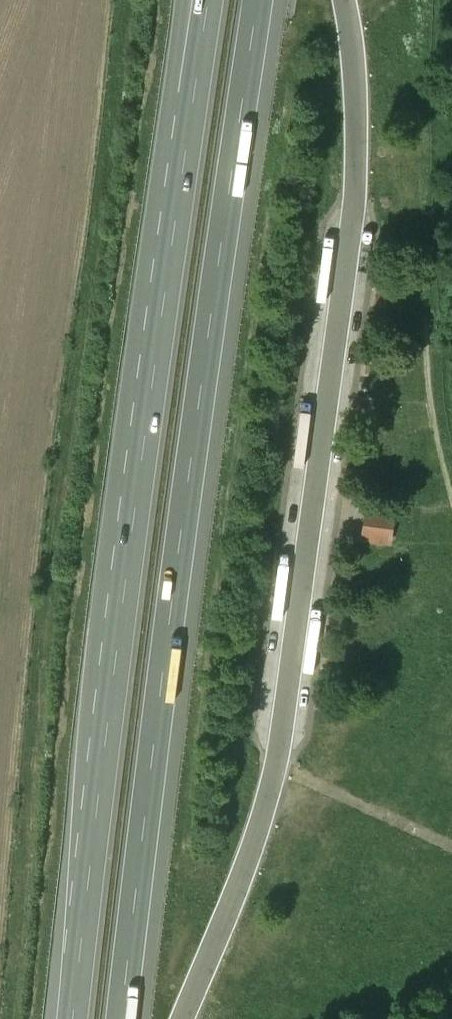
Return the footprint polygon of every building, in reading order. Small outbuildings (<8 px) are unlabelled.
[(396,541),(397,505),(357,504),(356,540),(396,541)]
